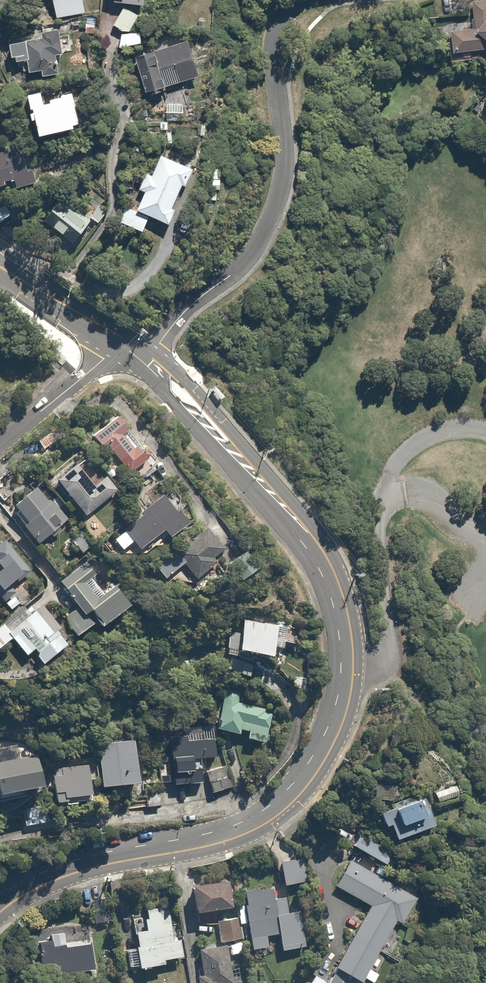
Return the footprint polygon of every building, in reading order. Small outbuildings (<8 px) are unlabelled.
[(59,18),(89,13),(87,0),(56,0),(59,18)] [(485,51),(485,4),(475,3),(473,31),(451,33),(454,55),(485,51)] [(123,8),(113,26),(131,35),(140,16),(123,8)] [(45,39),(11,46),(15,64),(27,62),(30,76),(44,73),(45,78),(54,76),(52,63),(58,62),(56,55),(64,53),(60,33),(44,36),(45,39)] [(121,35),(121,48),(147,48),(147,35),(121,35)] [(205,78),(192,41),(138,60),(150,97),(205,78)] [(71,82),(27,96),(35,125),(41,124),(46,139),(85,127),(71,82)] [(0,154),(0,190),(8,188),(7,183),(15,180),(18,189),(35,184),(24,147),(0,154)] [(146,234),(152,219),(172,227),(195,167),(163,155),(155,177),(146,174),(139,191),(146,193),(139,211),(129,208),(122,225),(146,234)] [(83,217),(65,202),(47,223),(56,231),(59,227),(67,234),(65,238),(74,246),(95,222),(99,225),(107,214),(95,204),(83,217)] [(131,431),(120,415),(91,435),(105,456),(113,451),(123,467),(117,471),(124,482),(154,462),(143,447),(134,453),(123,436),(131,431)] [(56,440),(51,434),(39,443),(45,450),(56,440)] [(95,487),(81,468),(61,482),(86,517),(119,493),(108,477),(95,487)] [(38,545),(66,520),(39,489),(16,510),(30,527),(26,531),(38,545)] [(190,527),(168,497),(123,530),(140,553),(166,533),(171,541),(190,527)] [(226,550),(209,527),(155,567),(165,581),(185,566),(197,583),(221,565),(216,558),(226,550)] [(88,538),(70,539),(71,553),(89,552),(88,538)] [(104,583),(90,563),(61,583),(78,608),(65,618),(78,637),(98,624),(99,626),(130,605),(110,578),(104,583)] [(67,634),(45,608),(10,637),(32,664),(38,659),(45,667),(69,647),(62,638),(67,634)] [(277,662),(281,624),(235,620),(235,629),(228,629),(225,657),(240,658),(239,663),(256,665),(257,660),(277,662)] [(11,634),(4,625),(0,629),(0,651),(12,641),(8,636),(11,634)] [(241,691),(224,689),(218,733),(243,736),(243,732),(251,734),(250,740),(268,743),(272,709),(240,704),(241,691)] [(123,693),(123,705),(138,706),(138,693),(123,693)] [(215,731),(175,731),(176,786),(207,786),(207,792),(229,791),(229,767),(205,767),(205,761),(216,761),(215,731)] [(136,743),(100,746),(104,791),(140,788),(136,743)] [(0,757),(0,783),(5,801),(47,790),(38,755),(14,761),(13,754),(0,757)] [(93,801),(89,765),(53,769),(56,798),(67,797),(68,804),(93,801)] [(436,793),(439,803),(460,796),(458,787),(436,793)] [(422,797),(381,815),(388,829),(393,826),(400,842),(435,827),(422,797)] [(43,808),(23,812),(26,829),(46,825),(43,808)] [(359,836),(352,846),(386,866),(393,856),(359,836)] [(305,862),(283,864),(285,888),(307,885),(305,862)] [(351,862),(336,890),(369,908),(328,982),(364,982),(365,981),(369,982),(380,982),(383,978),(371,972),(398,921),(405,924),(419,899),(351,862)] [(229,886),(194,891),(198,918),(233,913),(229,886)] [(246,892),(247,901),(238,902),(240,927),(250,926),(251,941),(253,953),(268,951),(266,939),(279,938),(274,889),(246,892)] [(175,940),(168,909),(148,913),(149,921),(146,922),(148,933),(137,936),(140,950),(123,954),(126,972),(141,969),(142,975),(167,970),(165,962),(185,958),(181,939),(175,940)] [(302,915),(279,918),(283,953),(306,950),(302,915)] [(243,956),(241,942),(239,921),(217,924),(219,944),(229,943),(231,957),(243,956)] [(53,943),(42,945),(46,979),(99,973),(95,944),(69,947),(67,934),(52,936),(53,943)] [(200,952),(203,976),(198,977),(198,982),(232,982),(228,949),(200,952)]
